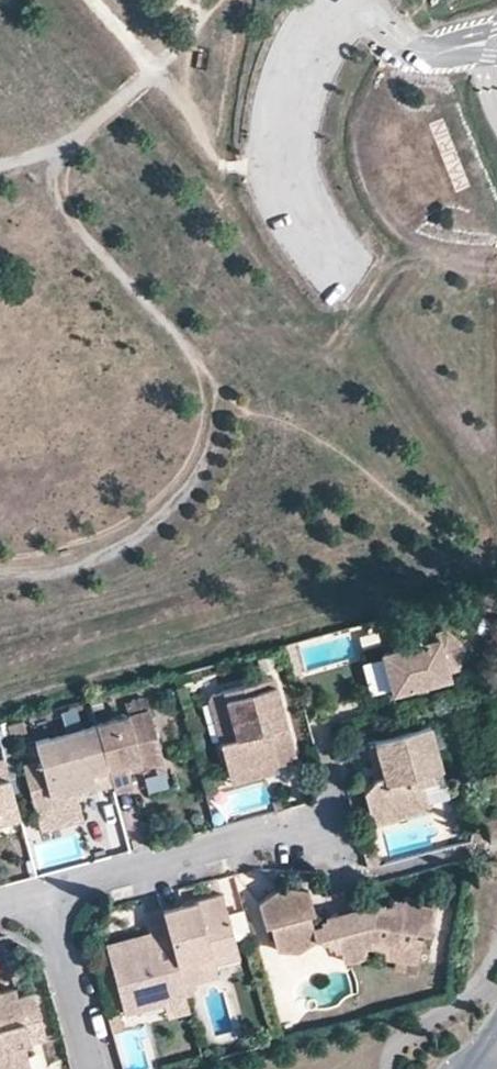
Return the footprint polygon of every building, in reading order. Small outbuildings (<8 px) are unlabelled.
[(380,654),(392,693),(447,679),(445,671),(454,668),(457,648),(444,630),(435,633),(437,639),(423,643),(415,638),(400,642),(396,650),(380,654)] [(236,739),(220,743),(228,771),(271,759),(273,766),(296,759),(286,724),(283,725),(269,674),(222,688),(236,739)] [(206,693),(220,743),(236,739),(222,688),(206,693)] [(96,726),(101,744),(112,784),(114,791),(132,786),(128,771),(125,762),(137,759),(140,768),(162,761),(148,710),(96,725),(96,726)] [(112,784),(101,744),(96,726),(36,743),(41,761),(23,766),(36,813),(71,803),(69,795),(67,789),(91,782),(93,789),(112,784)] [(433,772),(442,770),(431,727),(367,744),(374,767),(386,764),(388,776),(377,778),(365,792),(375,825),(431,810),(427,791),(424,783),(436,780),(433,772)] [(125,762),(128,771),(140,768),(137,759),(125,762)] [(276,772),(273,766),(271,759),(228,771),(232,785),(276,772)] [(5,761),(0,762),(0,783),(10,780),(5,761)] [(374,767),(377,778),(388,776),(386,764),(374,767)] [(424,783),(427,791),(447,786),(442,770),(433,772),(436,780),(424,783)] [(10,780),(0,783),(0,824),(20,818),(10,780)] [(67,789),(69,795),(93,789),(91,782),(67,789)] [(336,950),(342,948),(333,914),(325,916),(327,922),(322,922),(324,926),(314,928),(311,916),(315,914),(308,892),(276,889),(257,905),(263,925),(269,924),(277,950),(300,944),(311,938),(320,935),(321,942),(327,940),(329,945),(335,945),(336,950)] [(184,904),(163,910),(171,939),(184,985),(187,998),(196,995),(193,983),(206,979),(201,955),(237,946),(223,894),(197,901),(195,909),(197,916),(188,918),(184,904)] [(335,919),(333,914),(342,948),(345,958),(348,959),(350,959),(353,958),(357,956),(360,952),(362,947),(382,950),(382,958),(416,963),(419,937),(413,936),(414,930),(424,932),(428,905),(411,904),(412,899),(401,898),(400,902),(391,901),(390,904),(381,902),(380,905),(372,903),(351,909),(351,913),(350,914),(347,919),(342,921),(338,920),(335,919)] [(197,901),(184,904),(188,918),(197,916),(195,909),(197,901)] [(351,909),(333,914),(335,919),(338,920),(342,921),(347,919),(350,914),(351,913),(351,909)] [(109,949),(111,957),(156,943),(154,935),(109,949)] [(184,985),(171,939),(156,943),(111,957),(128,1016),(166,1006),(188,1000),(187,998),(184,985)] [(240,956),(237,946),(201,955),(206,979),(219,975),(216,963),(240,956)] [(21,1043),(27,1042),(22,1021),(37,1017),(30,991),(15,995),(12,987),(0,991),(0,1068),(28,1068),(21,1043)] [(188,1000),(166,1006),(171,1023),(193,1016),(188,1000)] [(43,1038),(37,1017),(22,1021),(27,1042),(43,1038)] [(126,1035),(121,1018),(110,1021),(115,1038),(126,1035)]
